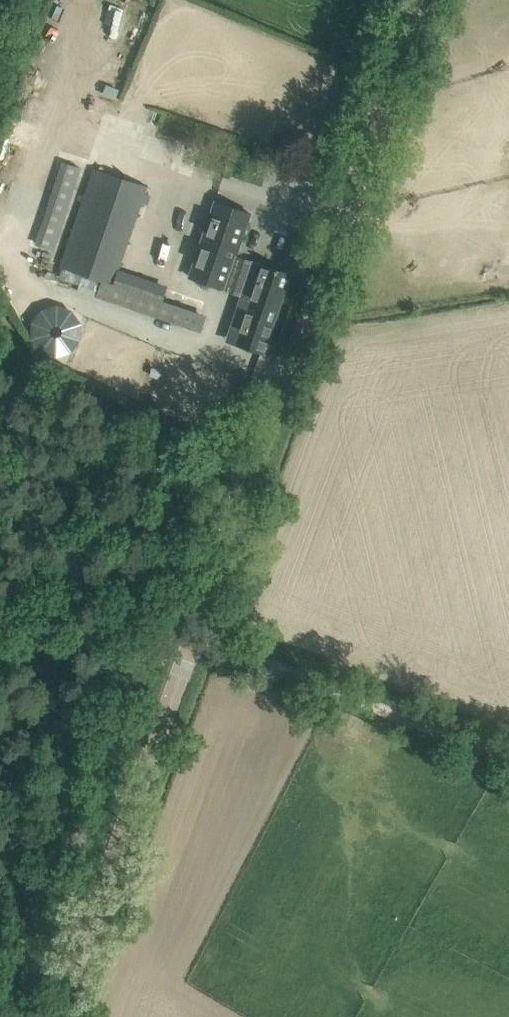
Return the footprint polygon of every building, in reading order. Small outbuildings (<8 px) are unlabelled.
[(108,65),(118,10),(107,8),(96,62),(108,65)] [(57,190),(71,195),(84,166),(70,160),(57,190)] [(147,187),(133,183),(93,169),(81,205),(60,265),(65,266),(63,272),(100,285),(113,289),(118,272),(137,216),(143,218),(151,196),(145,193),(147,187)] [(195,258),(189,276),(224,288),(233,261),(250,213),(215,201),(195,258)] [(290,274),(253,261),(230,329),(239,332),(235,342),(263,352),(290,274)] [(67,357),(80,321),(59,313),(46,349),(67,357)]
